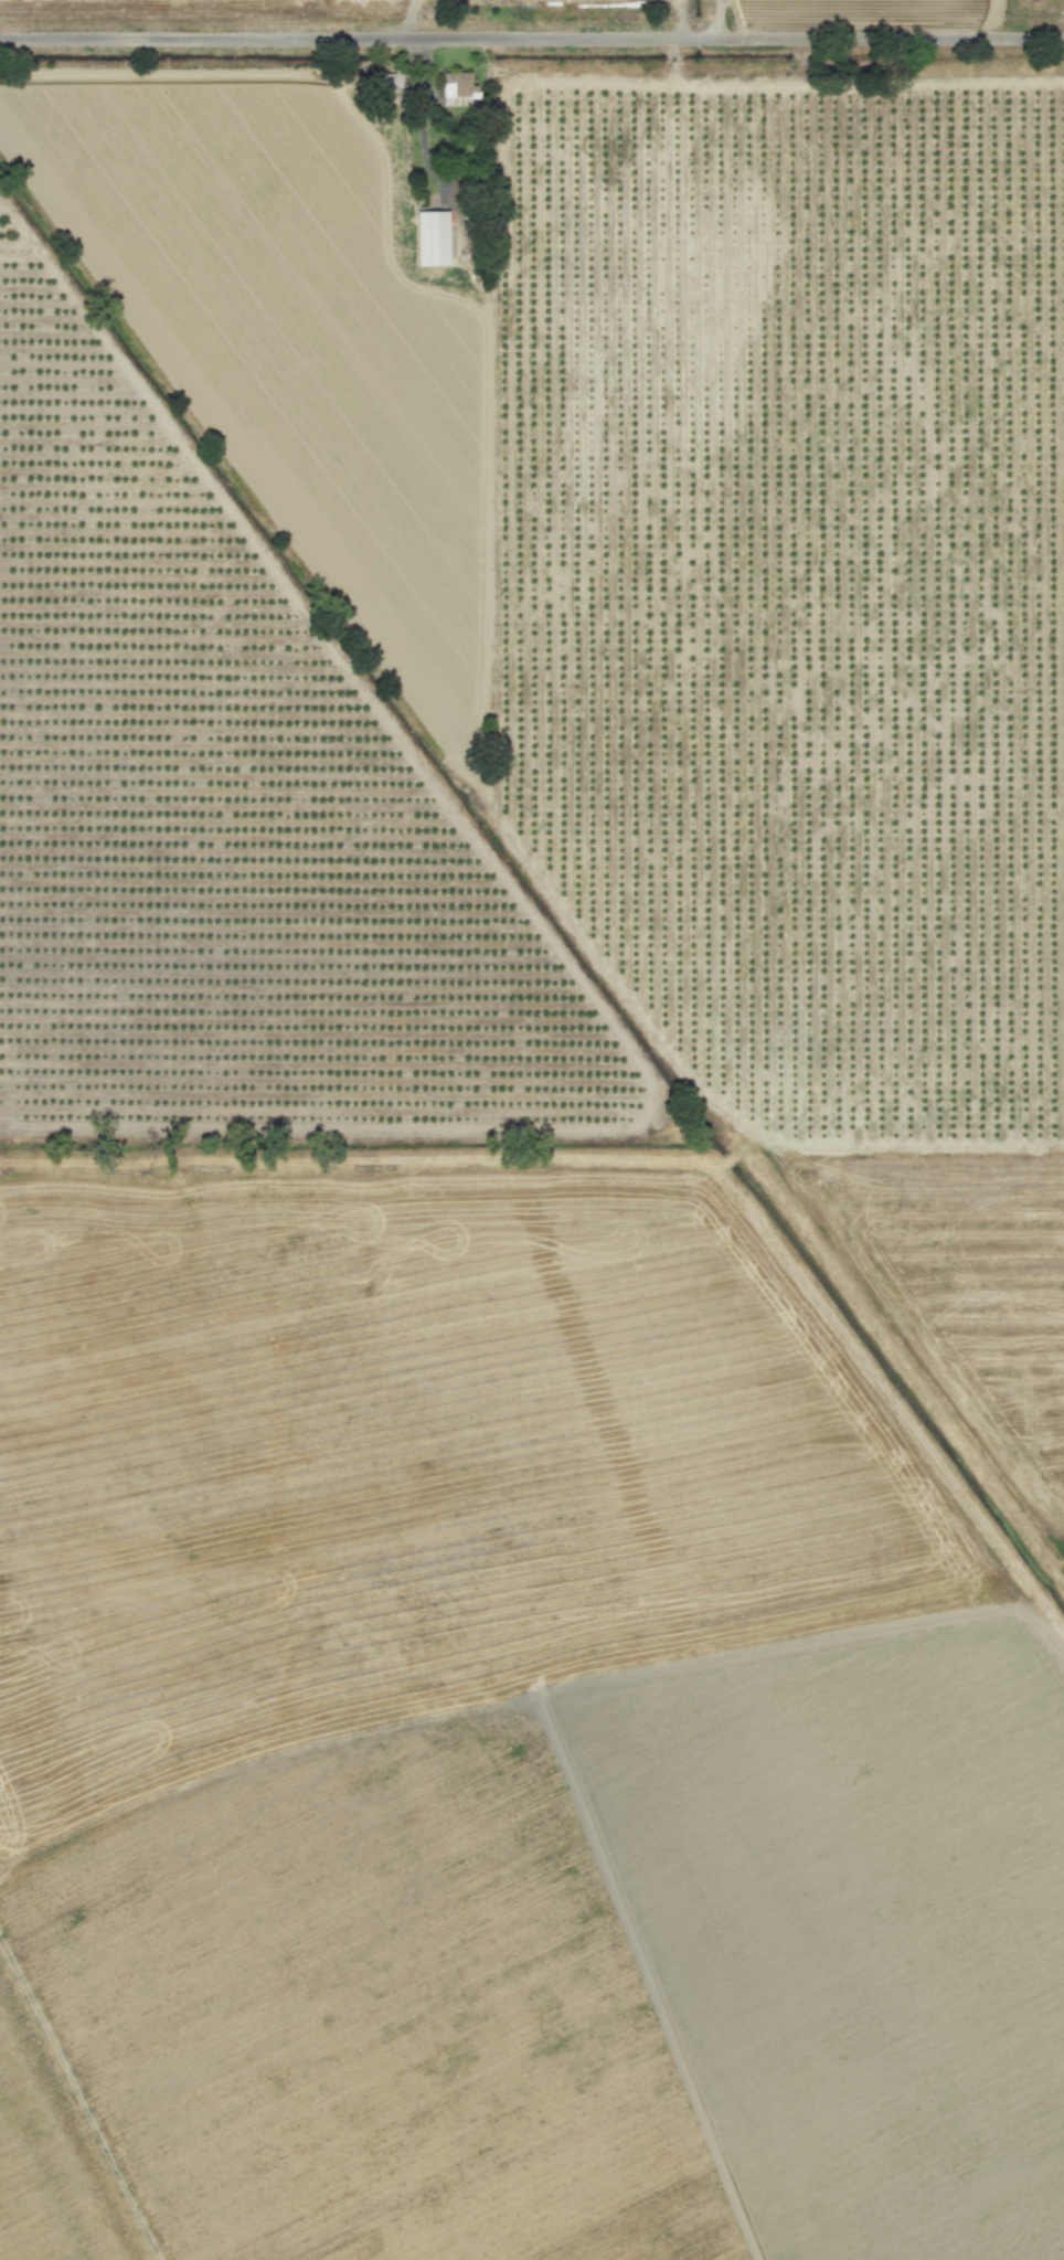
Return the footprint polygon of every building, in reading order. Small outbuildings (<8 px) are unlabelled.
[(443,104),(476,103),(476,84),(469,85),(469,72),(441,72),(443,104)] [(379,87),(400,87),(400,73),(379,73),(379,87)] [(414,211),(415,265),(447,265),(446,211),(414,211)]
